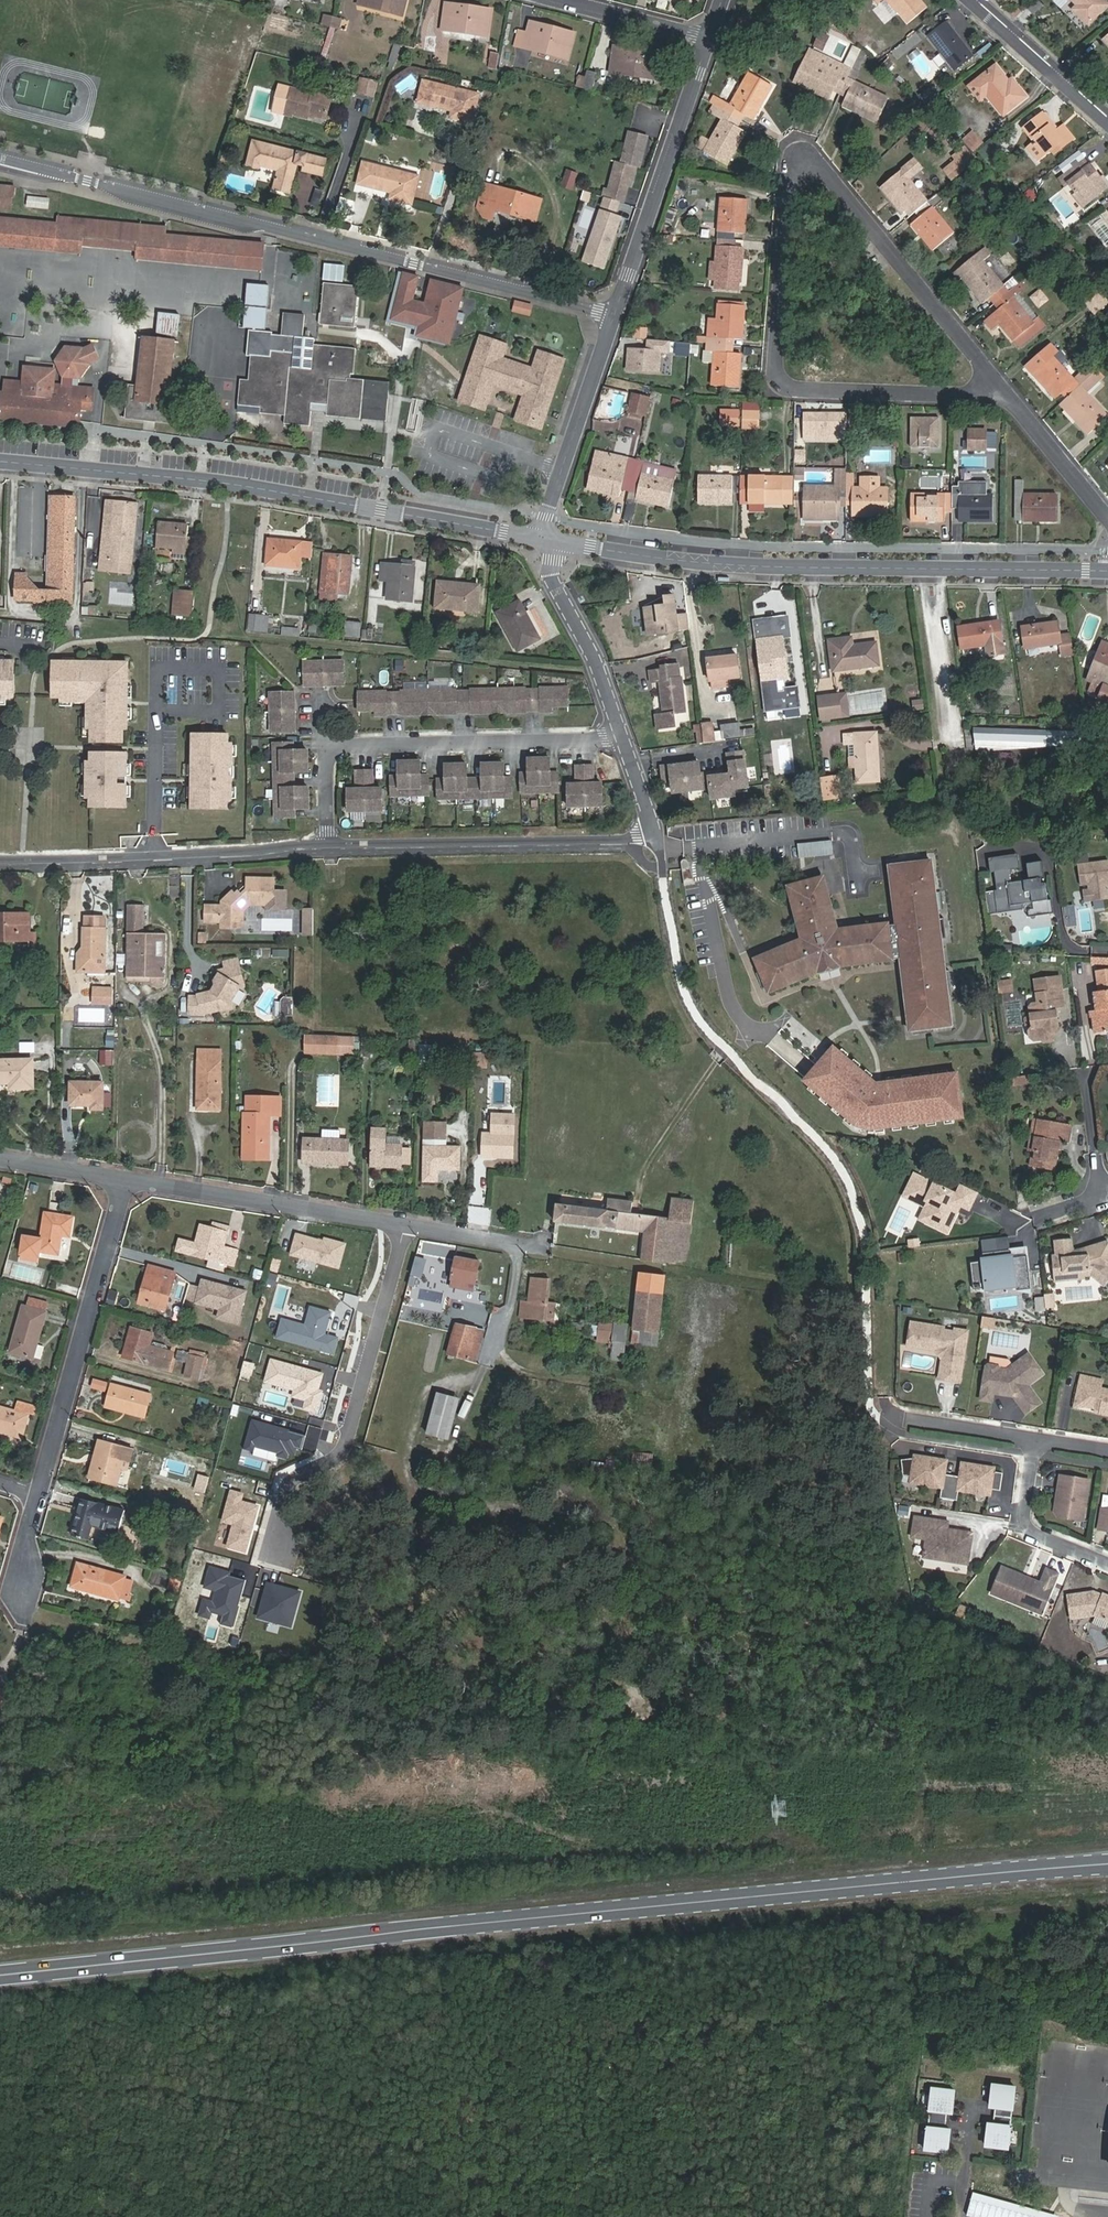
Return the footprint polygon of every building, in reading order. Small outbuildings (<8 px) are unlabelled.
[(407,0),(360,0),(359,3),(390,10),(390,13),(402,16),(407,0)] [(898,11),(889,0),(884,0),(895,14),(898,11)] [(898,11),(908,22),(926,8),(920,0),(889,0),(898,11)] [(1102,0),(1071,0),(1077,6),(1073,10),(1088,24),(1107,6),(1102,0)] [(487,37),(491,10),(446,4),(442,27),(475,32),(474,35),(487,37)] [(1011,14),(1016,18),(1022,12),(1018,8),(1011,14)] [(323,24),(331,26),(333,17),(325,15),(323,24)] [(333,17),(331,26),(340,28),(342,20),(333,17)] [(531,21),(528,33),(524,44),(555,53),(554,56),(567,60),(574,34),(531,21)] [(972,56),(946,22),(928,36),(953,70),(972,56)] [(524,44),(528,33),(519,30),(515,45),(523,48),(524,44)] [(395,66),(401,45),(393,43),(387,64),(395,66)] [(659,53),(614,46),(610,71),(642,75),(641,78),(655,80),(659,53)] [(809,50),(794,83),(828,99),(833,90),(839,93),(861,49),(854,46),(844,66),(809,50)] [(861,49),(839,93),(846,96),(854,80),(855,81),(860,70),(858,69),(866,52),(861,48),(861,49)] [(489,66),(496,68),(499,53),(492,52),(489,66)] [(1012,87),(1008,82),(996,66),(976,81),(986,94),(1002,114),(1025,97),(1016,84),(1012,87)] [(587,71),(582,89),(591,91),(596,73),(587,71)] [(714,96),(710,102),(713,104),(741,120),(745,114),(752,119),(772,85),(749,72),(729,105),(714,96)] [(374,98),(377,81),(359,78),(355,94),(374,98)] [(889,97),(855,81),(854,80),(846,96),(842,105),(876,122),(889,97)] [(471,122),(478,95),(423,81),(419,102),(452,110),(451,117),(471,122)] [(986,94),(976,81),(969,86),(979,99),(986,94)] [(325,119),(332,95),(314,90),(312,94),(292,89),(285,112),(307,118),(308,114),(325,119)] [(741,120),(713,104),(709,110),(722,118),(702,152),(726,165),(746,131),(738,126),(741,120)] [(1057,131),(1043,113),(1023,128),(1035,143),(1033,144),(1041,156),(1063,140),(1066,144),(1073,139),(1064,126),(1057,131)] [(982,142),(973,131),(964,139),(973,149),(982,142)] [(641,149),(643,139),(628,135),(620,166),(633,169),(637,170),(639,162),(642,163),(645,150),(641,149)] [(323,176),(327,160),(254,141),(247,167),(260,170),(261,166),(278,171),(273,190),(290,194),(297,164),(303,166),(303,170),(323,176)] [(997,157),(986,144),(978,151),(988,164),(997,157)] [(976,159),(965,146),(953,156),(964,169),(976,159)] [(1107,186),(1107,183),(1103,177),(1100,179),(1090,164),(1088,165),(1084,159),(1058,178),(1065,186),(1068,183),(1076,194),(1074,196),(1082,207),(1107,186)] [(410,203),(417,177),(363,163),(358,184),(392,193),(391,199),(410,203)] [(630,182),(633,169),(620,166),(615,165),(608,193),(604,192),(602,198),(605,199),(618,203),(620,193),(625,194),(628,181),(630,182)] [(571,191),(577,174),(568,170),(562,187),(571,191)] [(910,207),(914,213),(927,202),(901,170),(880,187),(890,198),(896,194),(907,208),(910,207)] [(345,175),(333,171),(321,207),(333,211),(345,175)] [(479,206),(494,210),(535,221),(541,200),(485,184),(479,206)] [(12,212),(14,199),(17,199),(17,188),(0,185),(0,210),(12,212)] [(699,196),(699,187),(688,187),(687,196),(699,196)] [(1021,197),(1030,204),(1037,195),(1028,188),(1021,197)] [(580,200),(587,203),(589,194),(583,192),(580,200)] [(26,194),(25,206),(51,210),(52,197),(26,194)] [(901,213),(907,208),(896,194),(890,198),(901,213)] [(927,202),(914,213),(918,217),(917,219),(929,233),(923,238),(932,250),(953,232),(933,208),(942,200),(937,194),(927,202)] [(721,196),(717,238),(734,239),(734,232),(735,232),(736,217),(746,218),(748,199),(721,196)] [(616,212),(619,203),(618,203),(605,199),(602,207),(616,212)] [(491,220),(494,210),(479,206),(478,209),(484,217),(491,220)] [(665,222),(673,224),(677,209),(668,207),(665,222)] [(583,261),(603,268),(621,218),(600,210),(583,261)] [(83,255),(86,220),(59,217),(57,223),(0,217),(0,247),(83,255)] [(745,233),(746,218),(736,217),(735,232),(745,233)] [(910,224),(923,238),(929,233),(917,219),(910,224)] [(86,220),(84,246),(137,251),(140,225),(86,220)] [(166,228),(140,225),(137,251),(137,258),(242,267),(261,269),(263,245),(165,235),(166,228)] [(734,239),(717,238),(714,279),(741,282),(742,261),(733,261),(734,246),(733,246),(734,239)] [(744,247),(734,246),(733,261),(742,261),(744,247)] [(994,303),(1018,283),(1013,276),(1002,285),(982,261),(961,277),(982,303),(990,298),(994,303)] [(322,280),(342,282),(344,266),(323,264),(322,280)] [(390,318),(403,272),(399,271),(385,321),(417,330),(418,325),(390,318)] [(247,307),(268,310),(270,286),(249,283),(247,307)] [(1023,289),(1018,283),(994,303),(998,309),(984,321),(992,330),(999,324),(1013,341),(1015,340),(1020,347),(1045,326),(1037,318),(1033,322),(1013,297),(1023,289)] [(337,315),(353,317),(356,288),(326,285),(323,316),(320,315),(319,325),(336,326),(337,315)] [(1049,299),(1040,289),(1029,297),(1038,308),(1049,299)] [(1100,290),(1087,301),(1096,312),(1107,302),(1107,300),(1100,290)] [(530,317),(533,304),(514,299),(511,312),(530,317)] [(706,343),(732,345),(733,338),(742,339),(744,305),(717,303),(716,319),(708,318),(707,337),(697,336),(696,342),(706,343)] [(265,329),(268,310),(247,307),(244,327),(265,329)] [(464,314),(456,312),(453,311),(451,318),(462,322),(464,314)] [(159,313),(158,316),(156,334),(177,337),(179,320),(180,315),(159,313)] [(281,335),(295,336),(303,337),(305,315),(283,313),(281,335)] [(352,328),(353,317),(337,315),(336,326),(352,328)] [(633,336),(645,337),(646,329),(634,328),(633,336)] [(353,348),(314,344),(311,370),(292,368),(295,339),(272,336),(273,332),(252,330),(249,356),(253,357),(250,380),(243,379),(240,405),(261,407),(260,410),(285,413),(284,420),(310,423),(312,401),(328,403),(327,413),(386,419),(389,385),(344,380),(345,373),(351,374),(353,348)] [(311,370),(314,344),(315,338),(303,337),(295,336),(295,339),(292,368),(311,370)] [(507,345),(482,336),(477,351),(482,353),(472,382),(491,394),(494,384),(495,381),(526,391),(525,395),(516,420),(541,429),(563,364),(551,360),(550,365),(536,360),(533,369),(502,358),(507,345)] [(167,391),(174,342),(144,338),(138,387),(130,386),(126,417),(172,422),(176,392),(167,391)] [(670,340),(650,338),(649,349),(630,347),(628,368),(659,371),(661,350),(669,351),(670,340)] [(690,355),(690,351),(689,351),(678,350),(679,343),(679,341),(678,341),(676,354),(690,355)] [(689,351),(690,351),(691,342),(679,341),(679,343),(690,344),(689,351)] [(732,352),(732,345),(706,343),(705,351),(703,350),(702,361),(713,362),(711,385),(738,387),(741,353),(732,352)] [(1067,397),(1094,373),(1088,366),(1073,378),(1052,356),(1056,352),(1049,344),(1024,366),(1054,399),(1062,392),(1067,397)] [(95,346),(85,350),(91,365),(101,361),(95,346)] [(82,421),(84,411),(93,412),(95,389),(79,386),(80,378),(91,365),(85,350),(68,348),(56,361),(62,376),(61,385),(55,384),(55,371),(24,367),(22,382),(5,380),(3,394),(0,394),(0,418),(81,426),(82,421)] [(482,353),(477,351),(462,395),(468,396),(466,403),(478,407),(480,400),(488,403),(491,394),(472,382),(482,353)] [(539,351),(536,360),(550,365),(551,360),(563,364),(564,359),(539,351)] [(1100,379),(1094,373),(1067,397),(1059,404),(1087,434),(1107,416),(1086,392),(1100,379)] [(526,391),(495,381),(494,384),(525,395),(526,391)] [(644,415),(648,396),(632,393),(628,411),(644,415)] [(419,430),(426,400),(412,398),(406,427),(419,430)] [(742,427),(758,428),(759,410),(750,410),(750,402),(743,402),(742,427)] [(739,409),(720,409),(719,425),(739,425),(739,409)] [(846,440),(846,414),(804,414),(804,440),(846,440)] [(937,447),(937,418),(909,418),(909,448),(937,447)] [(985,450),(985,446),(985,429),(968,428),(968,450),(985,450)] [(985,429),(985,446),(994,446),(994,429),(985,429)] [(615,450),(629,452),(631,436),(617,434),(615,450)] [(623,482),(630,483),(636,460),(628,458),(626,468),(605,463),(608,454),(595,450),(586,488),(620,495),(621,489),(623,482)] [(628,458),(608,454),(605,463),(626,468),(628,458)] [(960,468),(994,469),(995,455),(961,454),(960,468)] [(629,491),(627,497),(668,506),(676,469),(636,460),(630,483),(629,491)] [(732,503),(732,492),(733,476),(698,475),(698,503),(732,503)] [(740,493),(740,503),(782,503),(782,476),(740,476),(740,493)] [(792,503),(793,476),(782,476),(782,503),(792,503)] [(837,487),(846,487),(846,477),(838,477),(837,487)] [(846,487),(846,504),(852,504),(852,514),(886,514),(886,488),(878,488),(878,477),(861,477),(861,487),(853,487),(846,487)] [(621,489),(629,491),(630,483),(623,482),(621,489)] [(838,504),(846,504),(846,487),(837,487),(804,487),(804,514),(838,514),(838,504)] [(944,511),(951,511),(951,494),(910,493),(910,520),(944,520),(944,511)] [(1023,510),(1022,520),(1056,521),(1057,494),(1016,493),(1015,510),(1023,510)] [(951,494),(951,511),(959,511),(959,520),(992,520),(993,494),(951,494)] [(72,602),(74,499),(52,498),(50,590),(36,590),(26,580),(26,576),(17,575),(17,599),(36,599),(36,601),(72,602)] [(632,521),(637,501),(628,499),(624,519),(632,521)] [(116,561),(128,562),(132,519),(134,502),(112,500),(110,516),(105,559),(116,561)] [(172,548),(186,550),(188,525),(159,522),(156,547),(172,548)] [(301,558),(302,544),(269,541),(267,566),(300,569),(301,558)] [(301,558),(312,559),(313,545),(302,544),(301,558)] [(348,595),(352,558),(325,555),(321,592),(348,595)] [(131,563),(128,562),(116,561),(114,572),(129,574),(131,563)] [(387,600),(412,602),(415,568),(413,568),(414,562),(403,561),(402,566),(382,565),(381,580),(389,581),(387,600)] [(267,590),(281,592),(282,583),(268,581),(267,590)] [(477,612),(479,586),(439,583),(437,606),(456,607),(455,610),(477,612)] [(172,615),(192,618),(195,591),(174,589),(172,615)] [(631,600),(630,592),(619,593),(620,601),(631,600)] [(686,597),(657,601),(661,634),(690,631),(686,597)] [(539,639),(519,602),(498,614),(517,650),(539,639)] [(96,609),(82,607),(81,614),(95,615),(96,609)] [(259,631),(261,617),(251,616),(249,630),(259,631)] [(776,635),(781,634),(789,633),(787,618),(754,622),(766,711),(785,708),(786,716),(798,715),(795,692),(784,693),(776,694),(774,682),(782,681),(778,653),(783,652),(781,639),(777,640),(776,635)] [(361,625),(346,622),(345,636),(359,638),(361,625)] [(999,622),(959,628),(961,649),(986,645),(987,655),(1003,653),(999,622)] [(1057,622),(1022,628),(1024,648),(1060,643),(1057,622)] [(307,638),(316,639),(318,624),(309,623),(307,638)] [(281,626),(280,635),(299,636),(300,627),(281,626)] [(878,666),(875,644),(852,647),(851,638),(829,641),(833,671),(878,666)] [(1087,679),(1094,683),(1090,691),(1101,696),(1107,699),(1107,689),(1105,687),(1107,681),(1107,645),(1103,643),(1099,652),(1102,654),(1095,671),(1091,670),(1087,679)] [(787,680),(783,652),(778,653),(782,681),(787,680)] [(1099,652),(1091,670),(1095,671),(1102,654),(1099,652)] [(709,681),(722,680),(739,678),(737,656),(707,660),(709,681)] [(6,700),(6,696),(14,696),(14,660),(4,660),(0,660),(0,700),(6,700)] [(63,660),(53,660),(53,696),(61,696),(61,700),(73,700),(77,700),(77,697),(93,697),(93,704),(89,704),(89,715),(89,727),(93,727),(93,735),(93,740),(125,740),(125,726),(129,726),(129,716),(129,705),(128,695),(128,683),(128,667),(121,667),(121,660),(97,660),(85,660),(74,660),(63,660)] [(323,662),(303,663),(304,687),(316,687),(316,685),(331,684),(331,686),(343,686),(342,661),(323,662)] [(659,667),(660,671),(671,670),(672,680),(680,679),(678,665),(659,667)] [(671,670),(660,671),(649,672),(650,683),(660,682),(663,716),(655,717),(657,729),(674,727),(673,714),(685,713),(681,679),(680,679),(672,680),(671,670)] [(723,689),(722,680),(709,681),(710,690),(723,689)] [(784,693),(782,681),(774,682),(776,694),(784,693)] [(569,708),(568,687),(541,688),(541,689),(533,689),(526,690),(526,688),(498,689),(471,690),(471,691),(463,691),(456,692),(456,690),(428,691),(400,691),(400,693),(394,693),(385,693),(385,692),(358,693),(358,711),(375,711),(375,716),(386,716),(386,714),(401,714),(401,716),(412,716),(412,710),(445,710),(445,715),(456,715),(456,713),(471,713),(471,715),(482,715),(482,709),(515,709),(515,714),(526,714),(526,712),(541,712),(542,714),(552,713),(552,708),(569,708)] [(292,693),(268,694),(269,714),(270,734),(281,733),(294,733),(293,721),(292,721),(291,705),(293,705),(292,693)] [(660,696),(652,697),(653,712),(661,711),(660,696)] [(1101,696),(1099,700),(1107,704),(1107,699),(1101,696)] [(821,719),(839,717),(838,697),(819,699),(821,719)] [(921,701),(912,702),(913,710),(922,708),(921,701)] [(85,735),(93,735),(93,727),(89,727),(89,715),(84,715),(85,735)] [(712,723),(700,724),(702,742),(714,741),(712,723)] [(740,737),(739,723),(720,725),(721,739),(740,737)] [(1065,744),(1066,733),(978,730),(977,751),(1065,744)] [(1082,734),(1066,733),(1065,744),(1082,743),(1082,734)] [(853,735),(854,743),(855,759),(855,767),(856,783),(877,782),(876,734),(853,735)] [(201,746),(202,735),(195,736),(193,735),(193,746),(195,746),(201,746)] [(230,735),(202,735),(201,746),(195,746),(195,762),(195,777),(194,787),(194,799),(194,809),(230,809),(230,801),(234,801),(234,799),(234,788),(234,777),(231,777),(231,768),(234,768),(234,757),(234,746),(234,744),(230,744),(230,735)] [(844,744),(854,743),(853,735),(844,735),(844,744)] [(282,744),(273,745),(273,763),(274,782),(275,800),(275,819),(295,818),(295,810),(309,810),(308,788),(294,789),(293,774),(308,773),(307,752),(292,752),(292,744),(282,744)] [(129,754),(93,753),(93,761),(89,761),(89,764),(89,775),(89,785),(89,797),(89,799),(93,799),(93,807),(128,808),(128,797),(128,786),(129,776),(129,764),(129,754)] [(748,788),(744,753),(728,755),(731,775),(719,777),(718,773),(701,775),(699,763),(662,767),(663,782),(672,781),(673,793),(711,789),(712,800),(735,797),(734,790),(748,788)] [(528,774),(520,774),(520,778),(520,793),(539,793),(558,792),(558,785),(557,773),(549,773),(549,758),(527,759),(528,774)] [(419,762),(398,762),(398,777),(390,777),(391,797),(409,796),(428,796),(428,776),(420,776),(419,762)] [(437,780),(437,800),(457,799),(475,799),(493,798),(512,798),(511,778),(503,778),(503,764),(481,764),(482,779),(467,779),(466,765),(444,765),(445,780),(437,780)] [(567,785),(568,807),(585,807),(602,806),(601,784),(593,784),(592,766),(575,766),(576,784),(567,785)] [(347,790),(348,812),(364,812),(381,811),(381,797),(381,789),(372,789),(372,771),(355,771),(356,790),(347,790)] [(833,778),(820,779),(822,799),(835,797),(833,778)] [(797,842),(798,856),(832,853),(831,839),(797,842)] [(1010,871),(1020,870),(1018,856),(989,860),(991,874),(995,874),(1010,871)] [(836,931),(822,879),(789,888),(802,940),(755,959),(769,992),(812,973),(838,967),(891,960),(899,959),(909,1031),(950,1025),(947,996),(951,995),(948,970),(943,971),(939,939),(945,938),(942,918),(937,919),(929,861),(887,866),(895,926),(887,927),(887,925),(836,931)] [(1078,867),(1080,886),(1088,885),(1089,891),(1091,903),(1107,900),(1107,862),(1078,867)] [(1046,881),(1043,863),(1028,866),(1030,882),(1012,885),(1010,871),(995,874),(998,892),(999,900),(1010,899),(1011,908),(1020,906),(1033,904),(1034,910),(1028,911),(1029,919),(1051,916),(1046,885),(1042,886),(1041,881),(1046,881)] [(236,920),(244,920),(244,911),(251,905),(268,905),(267,910),(285,910),(286,892),(274,892),(274,880),(249,879),(249,890),(241,895),(236,895),(234,893),(223,902),(223,907),(215,906),(215,922),(222,922),(222,927),(236,927),(236,920)] [(1091,903),(1089,891),(1083,892),(1084,903),(1091,903)] [(999,900),(998,892),(995,892),(998,915),(1021,911),(1020,906),(1011,908),(1010,899),(999,900)] [(1067,926),(1078,924),(1073,903),(1062,906),(1067,926)] [(130,905),(129,933),(143,933),(144,905),(130,905)] [(207,922),(215,922),(215,906),(207,906),(207,922)] [(313,908),(302,908),(302,934),(312,935),(313,908)] [(0,914),(0,942),(30,942),(30,947),(37,947),(37,932),(29,932),(29,913),(0,914)] [(78,972),(106,973),(106,929),(104,928),(104,917),(86,917),(86,928),(84,928),(83,948),(78,955),(78,972)] [(206,933),(199,932),(198,942),(206,943),(206,933)] [(155,963),(155,933),(143,933),(129,933),(128,977),(165,978),(165,963),(155,963)] [(166,934),(155,933),(155,963),(165,963),(166,934)] [(1092,956),(1092,966),(1107,967),(1107,957),(1092,956)] [(225,961),(226,968),(227,971),(240,969),(238,958),(225,961)] [(227,971),(226,968),(219,969),(219,973),(215,981),(216,984),(212,992),(197,995),(197,996),(189,997),(187,1013),(201,1013),(229,1008),(228,1002),(238,986),(244,984),(240,969),(227,971)] [(1096,1011),(1097,1018),(1091,1018),(1093,1035),(1107,1033),(1107,979),(1096,981),(1098,992),(1093,993),(1096,1011)] [(1008,982),(997,984),(998,992),(1009,991),(1008,982)] [(107,997),(107,1004),(113,1004),(113,988),(93,988),(93,996),(107,997)] [(1029,1020),(1030,1027),(1030,1030),(1026,1031),(1027,1037),(1033,1041),(1043,1039),(1044,1042),(1050,1042),(1054,1037),(1053,1032),(1058,1025),(1056,1008),(1063,1007),(1061,991),(1049,992),(1043,993),(1034,994),(1035,1004),(1031,1005),(1027,1011),(1029,1020)] [(290,1007),(290,1014),(294,1014),(294,997),(285,997),(285,1007),(290,1007)] [(306,1036),(306,1053),(353,1055),(354,1038),(306,1036)] [(362,1038),(361,1057),(371,1057),(372,1038),(362,1038)] [(869,1127),(962,1114),(957,1071),(875,1082),(831,1045),(803,1078),(856,1123),(869,1127)] [(99,1064),(113,1065),(114,1049),(100,1049),(99,1064)] [(220,1110),(221,1051),(199,1050),(198,1109),(220,1110)] [(0,1061),(0,1083),(10,1083),(10,1089),(33,1089),(32,1061),(0,1061)] [(1018,1085),(1029,1083),(1028,1075),(1017,1076),(1018,1085)] [(102,1110),(103,1083),(71,1082),(71,1105),(91,1106),(91,1109),(102,1110)] [(280,1115),(280,1098),(249,1097),(248,1114),(245,1114),(244,1159),(269,1159),(270,1114),(280,1115)] [(1059,1141),(1062,1141),(1068,1142),(1071,1125),(1038,1119),(1034,1139),(1030,1138),(1028,1151),(1032,1152),(1029,1167),(1053,1172),(1057,1150),(1059,1141)] [(446,1139),(447,1124),(425,1123),(424,1138),(446,1139)] [(304,1163),(312,1164),(312,1159),(329,1160),(328,1165),(347,1166),(349,1141),(340,1140),(341,1131),(323,1130),(322,1139),(305,1138),(304,1163)] [(403,1145),(387,1144),(383,1144),(383,1134),(372,1133),(372,1143),(370,1166),(401,1168),(403,1145)] [(493,1154),(513,1155),(514,1134),(484,1133),(483,1157),(493,1158),(493,1154)] [(459,1170),(460,1148),(424,1146),(423,1182),(437,1182),(437,1169),(459,1170)] [(953,1202),(966,1209),(975,1192),(959,1184),(954,1194),(912,1174),(906,1186),(916,1191),(914,1196),(931,1204),(922,1222),(945,1232),(955,1211),(950,1209),(953,1202)] [(914,1196),(916,1191),(906,1186),(901,1196),(923,1207),(917,1219),(922,1222),(931,1204),(914,1196)] [(687,1255),(693,1201),(672,1198),(669,1218),(632,1214),(632,1206),(622,1205),(622,1201),(609,1199),(607,1210),(557,1204),(555,1222),(645,1232),(641,1261),(666,1263),(667,1260),(680,1262),(682,1261),(684,1259),(686,1257),(687,1255)] [(70,1237),(73,1218),(46,1213),(42,1239),(24,1237),(22,1255),(39,1257),(40,1251),(58,1254),(61,1235),(70,1237)] [(224,1247),(227,1233),(229,1233),(231,1227),(214,1223),(212,1228),(201,1226),(196,1244),(179,1239),(177,1250),(235,1265),(239,1251),(224,1247)] [(317,1262),(339,1268),(346,1244),(325,1238),(324,1242),(297,1234),(291,1254),(300,1257),(317,1262)] [(918,1236),(906,1239),(909,1248),(921,1246),(918,1236)] [(1051,1241),(1052,1256),(1049,1256),(1051,1275),(1071,1273),(1072,1278),(1088,1276),(1102,1287),(1107,1279),(1107,1269),(1105,1266),(1102,1269),(1092,1261),(1087,1262),(1081,1262),(1080,1256),(1071,1257),(1069,1239),(1051,1241)] [(968,1262),(972,1289),(986,1287),(984,1278),(1015,1283),(1016,1289),(1029,1287),(1024,1254),(1008,1257),(1007,1249),(980,1253),(981,1260),(968,1262)] [(899,1263),(907,1262),(905,1251),(897,1253),(899,1263)] [(315,1269),(317,1262),(300,1257),(298,1265),(315,1269)] [(474,1292),(480,1261),(458,1257),(451,1287),(474,1292)] [(164,1311),(175,1273),(150,1265),(139,1303),(164,1311)] [(254,1268),(251,1278),(259,1280),(262,1270),(254,1268)] [(665,1275),(640,1272),(637,1292),(663,1295),(665,1275)] [(551,1321),(552,1320),(554,1304),(547,1303),(550,1281),(532,1278),(529,1303),(521,1301),(519,1317),(551,1321)] [(237,1326),(247,1294),(203,1281),(200,1288),(196,1304),(220,1311),(217,1320),(237,1326)] [(196,1304),(200,1288),(190,1285),(185,1301),(196,1304)] [(663,1295),(637,1292),(633,1331),(642,1332),(640,1345),(657,1347),(663,1295)] [(1055,1293),(1044,1293),(1044,1308),(1055,1308),(1055,1293)] [(1045,1309),(1042,1296),(1034,1298),(1037,1310),(1045,1309)] [(27,1307),(23,1306),(10,1352),(33,1359),(46,1313),(45,1313),(48,1303),(30,1298),(27,1307)] [(554,1304),(552,1320),(558,1321),(560,1305),(554,1304)] [(275,1339),(332,1354),(337,1338),(323,1335),(329,1313),(309,1307),(304,1326),(281,1319),(275,1339)] [(944,1327),(912,1322),(909,1340),(927,1343),(926,1349),(940,1351),(942,1349),(945,1353),(943,1355),(940,1378),(960,1381),(964,1361),(965,1359),(966,1356),(965,1354),(968,1331),(956,1329),(955,1332),(943,1330),(944,1327)] [(623,1360),(627,1326),(600,1323),(598,1341),(609,1343),(609,1348),(613,1348),(612,1358),(623,1360)] [(456,1324),(447,1354),(475,1362),(483,1332),(476,1330),(477,1328),(456,1324)] [(153,1334),(131,1328),(123,1357),(168,1370),(173,1352),(150,1346),(153,1334)] [(631,1343),(640,1345),(642,1332),(633,1331),(631,1343)] [(986,1367),(981,1399),(993,1401),(994,1393),(1005,1394),(1006,1392),(1010,1392),(1012,1395),(1015,1396),(1026,1413),(1041,1402),(1031,1389),(1025,1393),(1023,1389),(1029,1385),(1044,1374),(1029,1354),(1011,1367),(1007,1370),(1000,1369),(999,1366),(990,1364),(986,1367)] [(199,1379),(202,1358),(190,1355),(186,1376),(199,1379)] [(323,1392),(318,1390),(322,1374),(271,1360),(265,1382),(295,1390),(293,1397),(305,1401),(303,1409),(317,1413),(319,1405),(323,1392)] [(1081,1375),(1080,1383),(1083,1384),(1080,1397),(1085,1406),(1096,1408),(1101,1409),(1100,1413),(1107,1415),(1107,1389),(1101,1388),(1103,1380),(1081,1375)] [(93,1377),(90,1388),(105,1392),(108,1382),(93,1377)] [(132,1405),(130,1414),(144,1418),(151,1395),(112,1385),(107,1403),(126,1408),(127,1403),(132,1405)] [(457,1399),(435,1392),(423,1432),(444,1439),(457,1399)] [(207,1407),(209,1399),(198,1396),(196,1405),(207,1407)] [(23,1438),(29,1412),(33,1413),(35,1407),(19,1403),(17,1412),(0,1407),(0,1432),(23,1438)] [(106,1408),(130,1414),(132,1405),(127,1403),(126,1408),(107,1403),(106,1408)] [(252,1421),(248,1434),(245,1444),(244,1449),(252,1452),(254,1447),(278,1454),(277,1457),(288,1460),(289,1457),(291,1457),(294,1447),(300,1448),(303,1436),(252,1421)] [(124,1458),(130,1460),(133,1449),(100,1440),(97,1451),(103,1453),(95,1480),(116,1486),(121,1468),(124,1458)] [(89,1478),(95,1480),(103,1453),(97,1451),(89,1478)] [(632,1451),(631,1465),(652,1466),(652,1453),(632,1451)] [(902,1460),(904,1475),(913,1477),(912,1482),(943,1488),(941,1498),(958,1501),(960,1490),(991,1496),(992,1490),(1001,1491),(995,1472),(995,1469),(964,1464),(961,1477),(946,1475),(948,1461),(916,1456),(916,1459),(913,1459),(902,1460)] [(127,1470),(130,1460),(124,1458),(121,1468),(127,1470)] [(1089,1479),(1061,1474),(1058,1490),(1060,1493),(1059,1498),(1056,1500),(1054,1510),(1058,1514),(1068,1516),(1072,1517),(1073,1513),(1074,1510),(1083,1512),(1089,1479)] [(494,1477),(493,1487),(507,1488),(508,1483),(503,1482),(503,1478),(494,1477)] [(246,1553),(252,1529),(258,1505),(240,1500),(242,1493),(230,1490),(222,1521),(234,1524),(227,1548),(246,1553)] [(118,1533),(124,1510),(82,1499),(72,1535),(88,1540),(92,1525),(118,1533)] [(1101,1507),(1098,1528),(1107,1529),(1107,1525),(1107,1508),(1101,1507)] [(949,1522),(915,1516),(912,1537),(926,1540),(924,1558),(968,1565),(973,1533),(948,1529),(949,1522)] [(120,1598),(126,1578),(126,1577),(115,1574),(78,1563),(71,1587),(109,1598),(110,1595),(120,1598)] [(215,1590),(212,1601),(202,1598),(197,1615),(207,1618),(209,1612),(211,1612),(222,1615),(220,1623),(232,1626),(244,1581),(233,1578),(228,1577),(229,1572),(220,1570),(209,1567),(204,1587),(215,1590)] [(1002,1567),(992,1593),(1031,1609),(1035,1599),(1045,1603),(1058,1574),(1047,1569),(1041,1583),(1002,1567)] [(171,1577),(168,1588),(177,1591),(181,1580),(171,1577)] [(133,1580),(126,1578),(120,1598),(128,1600),(133,1580)] [(300,1592),(267,1583),(257,1617),(291,1626),(300,1592)] [(1069,1600),(1073,1619),(1095,1615),(1107,1620),(1107,1595),(1103,1594),(1103,1595),(1094,1592),(1085,1593),(1086,1597),(1069,1600)] [(988,2143),(1010,2146),(1016,2084),(994,2082),(993,2091),(996,2091),(996,2095),(993,2095),(992,2104),(996,2105),(995,2121),(990,2121),(989,2130),(992,2130),(992,2134),(989,2134),(988,2143)] [(956,2088),(934,2086),(927,2147),(949,2149),(950,2140),(947,2140),(947,2136),(951,2136),(952,2127),(947,2127),(949,2110),(954,2111),(955,2101),(951,2101),(952,2097),(955,2097),(956,2088)]
